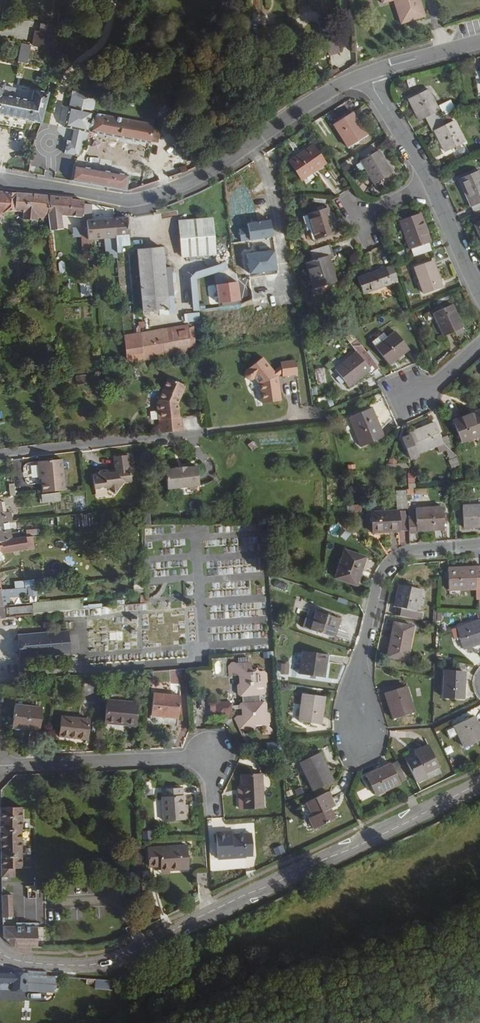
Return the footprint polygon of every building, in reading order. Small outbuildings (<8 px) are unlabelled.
[(383,4),(394,0),(401,24),(426,15),(421,0),(382,0),(383,4)] [(17,62),(28,64),(32,45),(21,43),(17,62)] [(37,43),(36,53),(49,55),(50,45),(37,43)] [(32,67),(55,70),(58,46),(50,45),(49,55),(36,53),(34,53),(32,67)] [(45,94),(30,91),(28,102),(11,99),(13,90),(2,88),(3,86),(0,85),(0,115),(41,123),(41,122),(42,120),(45,96),(45,94)] [(426,122),(430,128),(442,121),(429,94),(410,104),(421,125),(426,122)] [(67,110),(63,130),(73,133),(70,146),(66,145),(64,157),(80,161),(88,135),(149,149),(158,150),(162,131),(154,129),(92,116),(96,100),(71,95),(67,110)] [(358,118),(340,128),(353,150),(371,140),(358,118)] [(442,121),(430,128),(433,135),(436,134),(447,155),(465,146),(454,124),(449,126),(446,119),(442,121)] [(328,168),(318,150),(293,166),(304,183),(328,168)] [(366,165),(379,187),(397,177),(384,155),(366,165)] [(71,181),(125,190),(128,176),(73,167),(71,181)] [(472,216),(479,212),(479,179),(478,174),(457,183),(472,216)] [(397,177),(379,187),(383,194),(401,183),(397,177)] [(279,190),(288,189),(286,178),(278,178),(279,190)] [(0,194),(0,213),(9,213),(9,208),(12,208),(12,195),(0,194)] [(48,198),(12,195),(12,208),(21,208),(21,222),(39,222),(39,218),(50,218),(48,198)] [(70,199),(48,198),(50,218),(63,217),(64,224),(82,223),(83,242),(90,241),(88,221),(95,221),(93,207),(83,205),(83,203),(70,201),(70,199)] [(335,221),(339,220),(339,216),(335,217),(333,210),(314,215),(320,239),(339,234),(337,227),(335,221)] [(431,242),(420,213),(400,221),(410,250),(413,249),(415,256),(431,250),(428,243),(431,242)] [(317,240),(320,239),(314,215),(309,216),(312,231),(315,230),(317,240)] [(136,244),(133,218),(119,220),(121,238),(121,246),(136,244)] [(99,240),(121,238),(119,220),(114,220),(95,221),(88,221),(90,241),(99,240)] [(181,222),(183,256),(187,255),(217,253),(215,239),(214,220),(181,222)] [(272,220),(239,227),(242,244),(275,237),(272,220)] [(84,249),(100,247),(99,240),(90,241),(83,242),(84,249)] [(337,255),(334,245),(314,251),(317,261),(310,263),(318,289),(339,283),(332,256),(337,255)] [(168,307),(166,285),(162,248),(137,250),(142,309),(159,307),(159,313),(172,311),(172,306),(168,307)] [(314,251),(307,254),(310,263),(317,261),(314,251)] [(195,302),(208,299),(206,285),(207,279),(242,269),(240,252),(192,266),(195,302)] [(257,254),(256,261),(273,262),(274,255),(257,254)] [(433,262),(415,268),(424,293),(441,287),(433,262)] [(193,311),(196,311),(195,302),(192,266),(188,267),(193,311)] [(398,280),(394,266),(358,279),(363,294),(391,285),(391,283),(398,280)] [(195,302),(196,311),(209,310),(208,299),(195,302)] [(462,328),(451,306),(432,315),(443,337),(462,328)] [(201,322),(200,313),(184,314),(185,323),(201,322)] [(350,329),(341,332),(355,349),(334,366),(348,383),(369,366),(372,370),(378,365),(350,329)] [(177,330),(144,335),(147,357),(181,352),(177,330)] [(381,340),(375,345),(375,346),(387,361),(406,347),(393,331),(381,340)] [(127,334),(129,356),(144,355),(142,333),(127,334)] [(372,341),(375,345),(381,340),(378,336),(372,341)] [(280,400),(277,377),(272,372),(262,360),(247,372),(246,373),(245,375),(245,376),(245,377),(246,378),(246,379),(247,380),(248,380),(250,381),(252,380),(255,379),(260,385),(263,402),(280,400)] [(281,366),(282,373),(283,376),(297,374),(295,361),(280,363),(281,366)] [(277,377),(282,373),(281,366),(272,372),(277,377)] [(325,368),(315,368),(316,383),(325,383),(325,368)] [(167,420),(169,432),(184,430),(182,418),(180,418),(177,404),(185,388),(168,381),(159,401),(161,412),(159,412),(160,421),(161,421),(167,420)] [(46,410),(51,409),(47,389),(42,390),(46,410)] [(387,432),(376,405),(352,414),(363,442),(387,432)] [(479,430),(479,414),(478,407),(452,416),(459,437),(472,433),(479,430)] [(444,446),(451,443),(446,429),(439,431),(434,416),(409,425),(410,427),(402,429),(408,449),(417,447),(417,446),(441,437),(444,446)] [(161,421),(163,433),(169,432),(167,420),(161,421)] [(88,487),(124,481),(121,457),(107,458),(108,470),(109,473),(101,475),(100,471),(100,469),(95,470),(94,470),(92,472),(92,473),(92,475),(86,476),(88,487)] [(458,458),(449,461),(452,468),(460,465),(458,458)] [(40,494),(61,490),(56,460),(34,463),(32,466),(33,472),(34,473),(37,474),(38,480),(40,494)] [(160,479),(191,477),(191,468),(180,469),(180,467),(171,468),(171,470),(159,471),(160,479)] [(407,474),(409,489),(417,488),(414,473),(407,474)] [(192,487),(191,477),(160,479),(160,490),(192,487)] [(125,483),(124,481),(88,487),(89,491),(102,489),(109,495),(116,483),(125,483)] [(408,510),(407,490),(397,491),(397,510),(408,510)] [(61,493),(43,494),(43,502),(61,501),(61,493)] [(0,499),(0,509),(3,522),(11,521),(18,520),(17,515),(10,516),(5,499),(0,499)] [(458,503),(460,525),(476,524),(479,524),(479,502),(458,503)] [(406,528),(406,531),(413,530),(413,527),(440,525),(438,505),(412,506),(412,513),(405,513),(404,514),(406,528)] [(369,530),(406,528),(404,514),(393,515),(393,509),(378,510),(371,510),(367,510),(369,530)] [(11,521),(3,522),(6,531),(13,530),(11,521)] [(3,522),(0,523),(0,541),(8,540),(6,531),(3,522)] [(13,530),(6,531),(8,540),(20,538),(19,529),(13,530)] [(0,541),(0,561),(1,561),(0,554),(30,549),(27,537),(20,538),(8,540),(0,541)] [(353,567),(356,568),(361,555),(339,548),(330,575),(349,581),(353,567)] [(479,563),(445,565),(446,586),(472,584),(472,592),(479,591),(479,569),(479,563)] [(394,605),(393,612),(418,617),(419,610),(413,608),(418,586),(396,581),(391,604),(394,605)] [(16,585),(15,585),(0,587),(0,602),(1,602),(5,602),(7,601),(8,601),(7,591),(14,590),(17,590),(16,585)] [(16,600),(14,590),(7,591),(8,601),(16,600)] [(62,607),(74,606),(72,594),(34,599),(35,610),(62,607)] [(32,603),(7,606),(8,613),(15,612),(32,610),(32,603)] [(332,621),(334,621),(336,616),(312,607),(306,626),(327,633),(332,621)] [(33,618),(32,610),(15,612),(15,620),(33,618)] [(453,624),(456,634),(459,644),(479,637),(479,615),(453,624)] [(410,624),(391,620),(384,653),(401,657),(405,640),(407,640),(410,624)] [(450,636),(456,634),(453,624),(447,626),(450,636)] [(68,626),(64,627),(16,631),(17,635),(17,648),(18,653),(66,649),(70,649),(68,626)] [(324,650),(299,647),(295,670),(320,674),(324,650)] [(247,666),(247,663),(247,659),(245,656),(230,658),(229,656),(226,656),(223,661),(224,671),(226,671),(228,668),(229,668),(230,667),(234,669),(234,677),(231,679),(231,687),(235,690),(238,690),(238,696),(236,696),(235,697),(234,698),(228,699),(228,696),(226,695),(205,697),(207,711),(213,710),(221,709),(224,712),(229,710),(229,707),(237,706),(240,706),(241,712),(238,712),(234,712),(229,716),(234,726),(239,725),(242,728),(249,727),(249,725),(252,722),(251,718),(258,718),(259,722),(262,725),(259,728),(259,731),(268,730),(271,727),(271,725),(265,722),(265,720),(268,716),(267,708),(264,707),(264,699),(263,698),(263,697),(261,696),(256,697),(255,690),(261,690),(263,687),(262,678),(265,675),(264,667),(261,665),(256,665),(247,666)] [(288,675),(289,664),(281,663),(280,675),(288,675)] [(462,668),(442,668),(441,694),(461,694),(462,668)] [(184,670),(170,670),(170,685),(179,685),(180,696),(185,696),(184,670)] [(411,710),(403,684),(383,690),(390,716),(411,710)] [(177,693),(149,690),(147,712),(174,715),(177,693)] [(321,693),(299,690),(296,716),(317,720),(321,693)] [(131,723),(134,701),(104,697),(101,719),(131,723)] [(38,725),(42,702),(12,698),(9,719),(26,721),(25,724),(38,725)] [(87,716),(60,712),(57,732),(84,735),(87,716)] [(470,715),(451,724),(461,745),(479,737),(479,735),(470,715)] [(438,764),(427,743),(413,750),(415,755),(406,760),(416,780),(426,774),(425,771),(438,764)] [(297,759),(312,786),(330,777),(316,750),(297,759)] [(399,780),(390,761),(366,773),(375,792),(399,780)] [(241,788),(237,788),(238,804),(261,803),(259,769),(240,770),(240,781),(241,788)] [(185,813),(185,799),(184,782),(181,782),(166,783),(163,783),(164,814),(167,814),(182,814),(185,813)] [(334,803),(326,789),(306,800),(312,813),(309,815),(314,826),(335,815),(330,805),(334,803)] [(22,802),(2,802),(2,872),(15,872),(15,864),(23,864),(22,802)] [(149,826),(141,826),(140,836),(149,836),(149,826)] [(232,830),(216,831),(218,857),(246,855),(246,853),(254,853),(253,833),(232,835),(232,830)] [(158,865),(168,864),(187,864),(186,841),(147,842),(148,860),(158,860),(158,865)] [(273,849),(276,856),(285,852),(282,845),(273,849)] [(36,883),(36,862),(26,862),(26,883),(36,883)] [(205,867),(196,867),(196,878),(206,877),(205,867)] [(3,891),(3,913),(13,913),(13,891),(3,891)] [(13,941),(36,942),(36,922),(3,922),(3,933),(13,941)] [(0,974),(0,982),(1,983),(1,989),(29,991),(29,987),(30,975),(0,974)] [(41,987),(42,981),(42,977),(30,975),(29,987),(41,987)] [(97,989),(111,990),(109,980),(42,977),(42,981),(48,981),(49,988),(97,989)]
